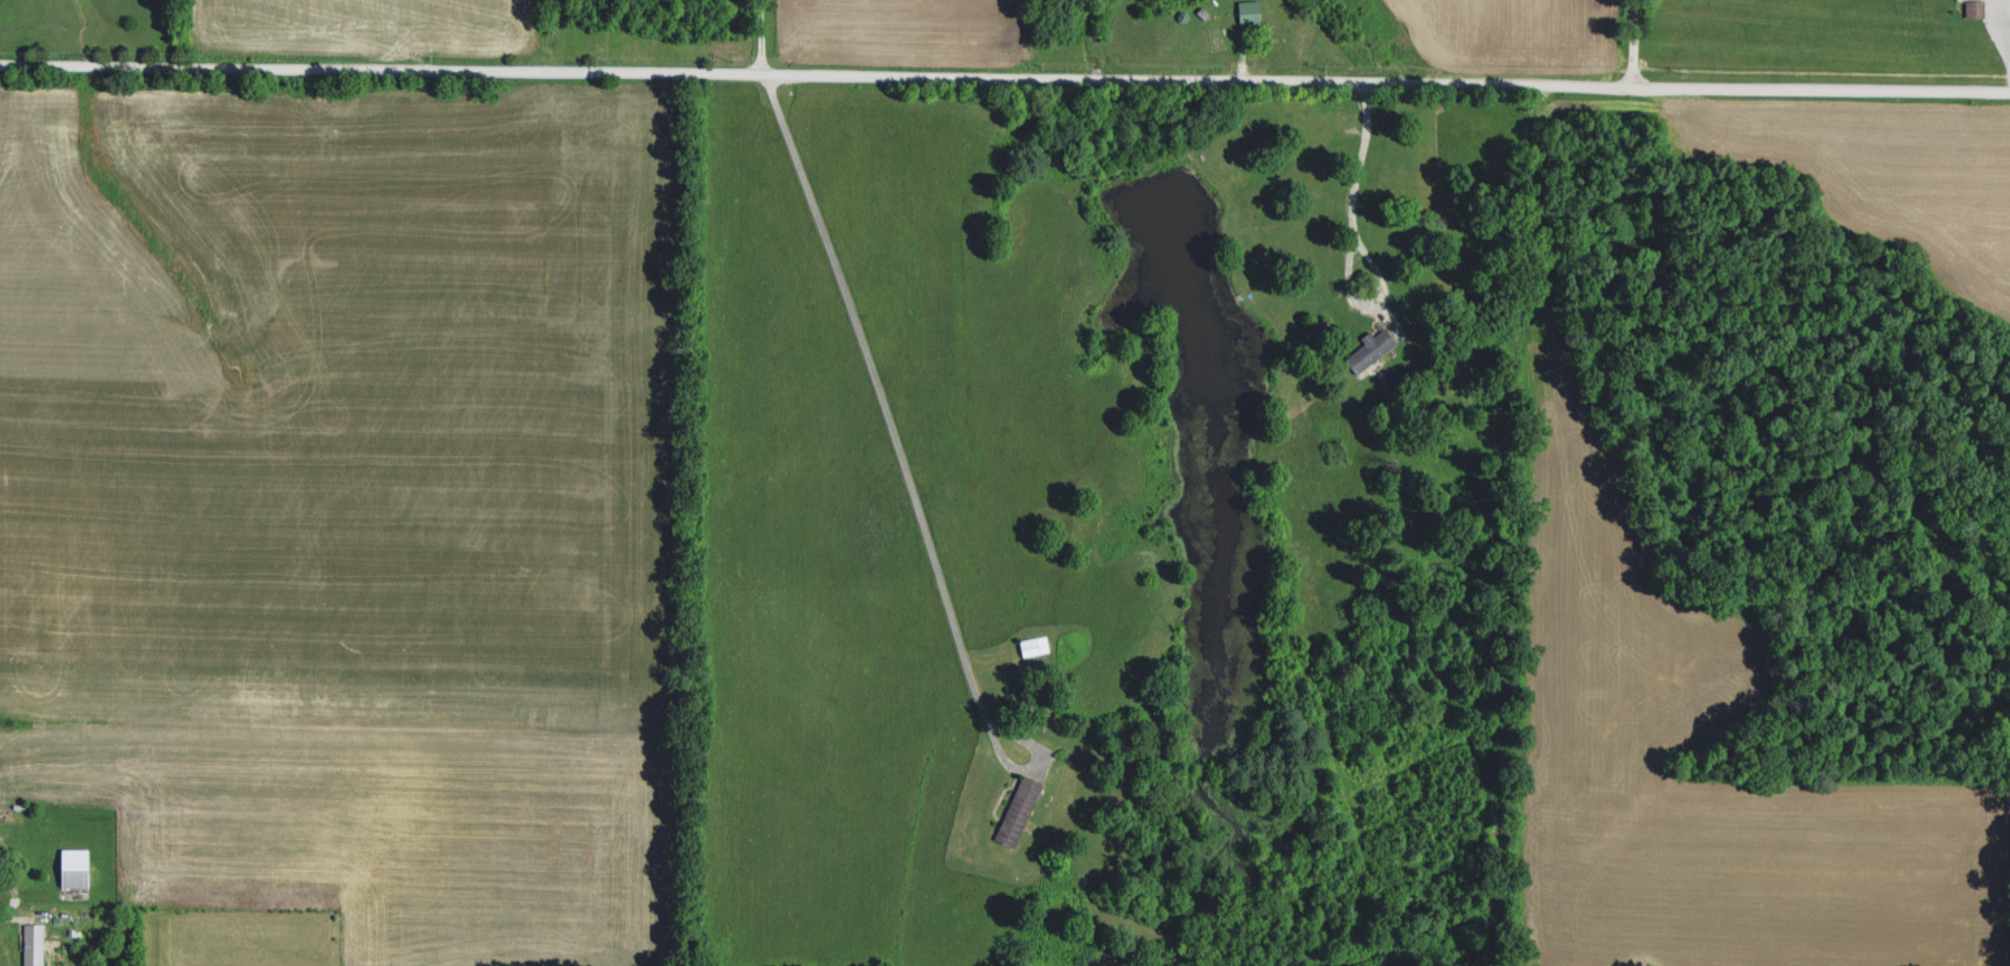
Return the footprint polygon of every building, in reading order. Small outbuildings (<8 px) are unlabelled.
[(1263,0),(1241,0),(1242,24),(1264,23),(1263,0)] [(1968,17),(1987,16),(1987,0),(1968,0),(1968,17)] [(1364,337),(1368,342),(1346,360),(1359,375),(1400,341),(1388,326),(1376,336),(1372,330),(1364,337)] [(1043,782),(1023,774),(999,840),(1019,847),(1043,782)] [(91,848),(64,849),(65,887),(92,887),(91,848)] [(46,924),(27,923),(26,965),(45,965),(46,924)]
